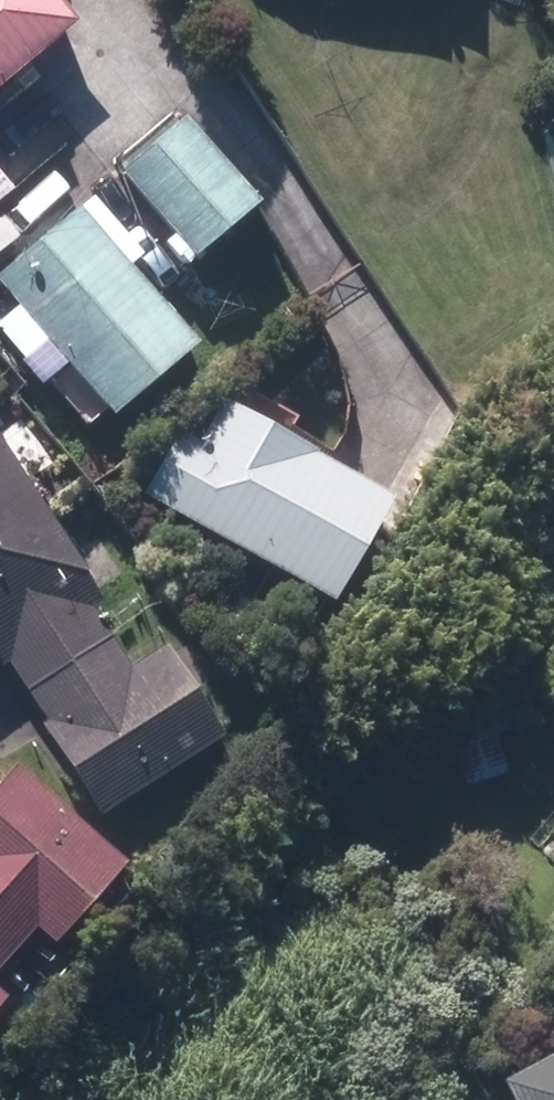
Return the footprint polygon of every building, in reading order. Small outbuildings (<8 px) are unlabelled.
[(71,26),(48,0),(0,0),(0,86),(71,26)] [(186,118),(121,175),(201,267),(267,211),(186,118)] [(147,256),(97,197),(0,279),(0,285),(115,421),(198,350),(130,270),(147,256)] [(378,487),(229,400),(202,447),(183,436),(145,500),(334,610),(399,499),(378,487)] [(10,669),(34,709),(100,818),(224,743),(165,647),(127,670),(93,613),(103,607),(0,438),(0,675),(10,669)] [(496,727),(456,740),(473,790),(512,777),(496,727)] [(42,929),(61,946),(127,870),(10,769),(0,781),(0,977),(42,929)] [(13,1001),(0,990),(0,1016),(13,1001)] [(493,1077),(505,1099),(553,1099),(553,1044),(493,1077)]
